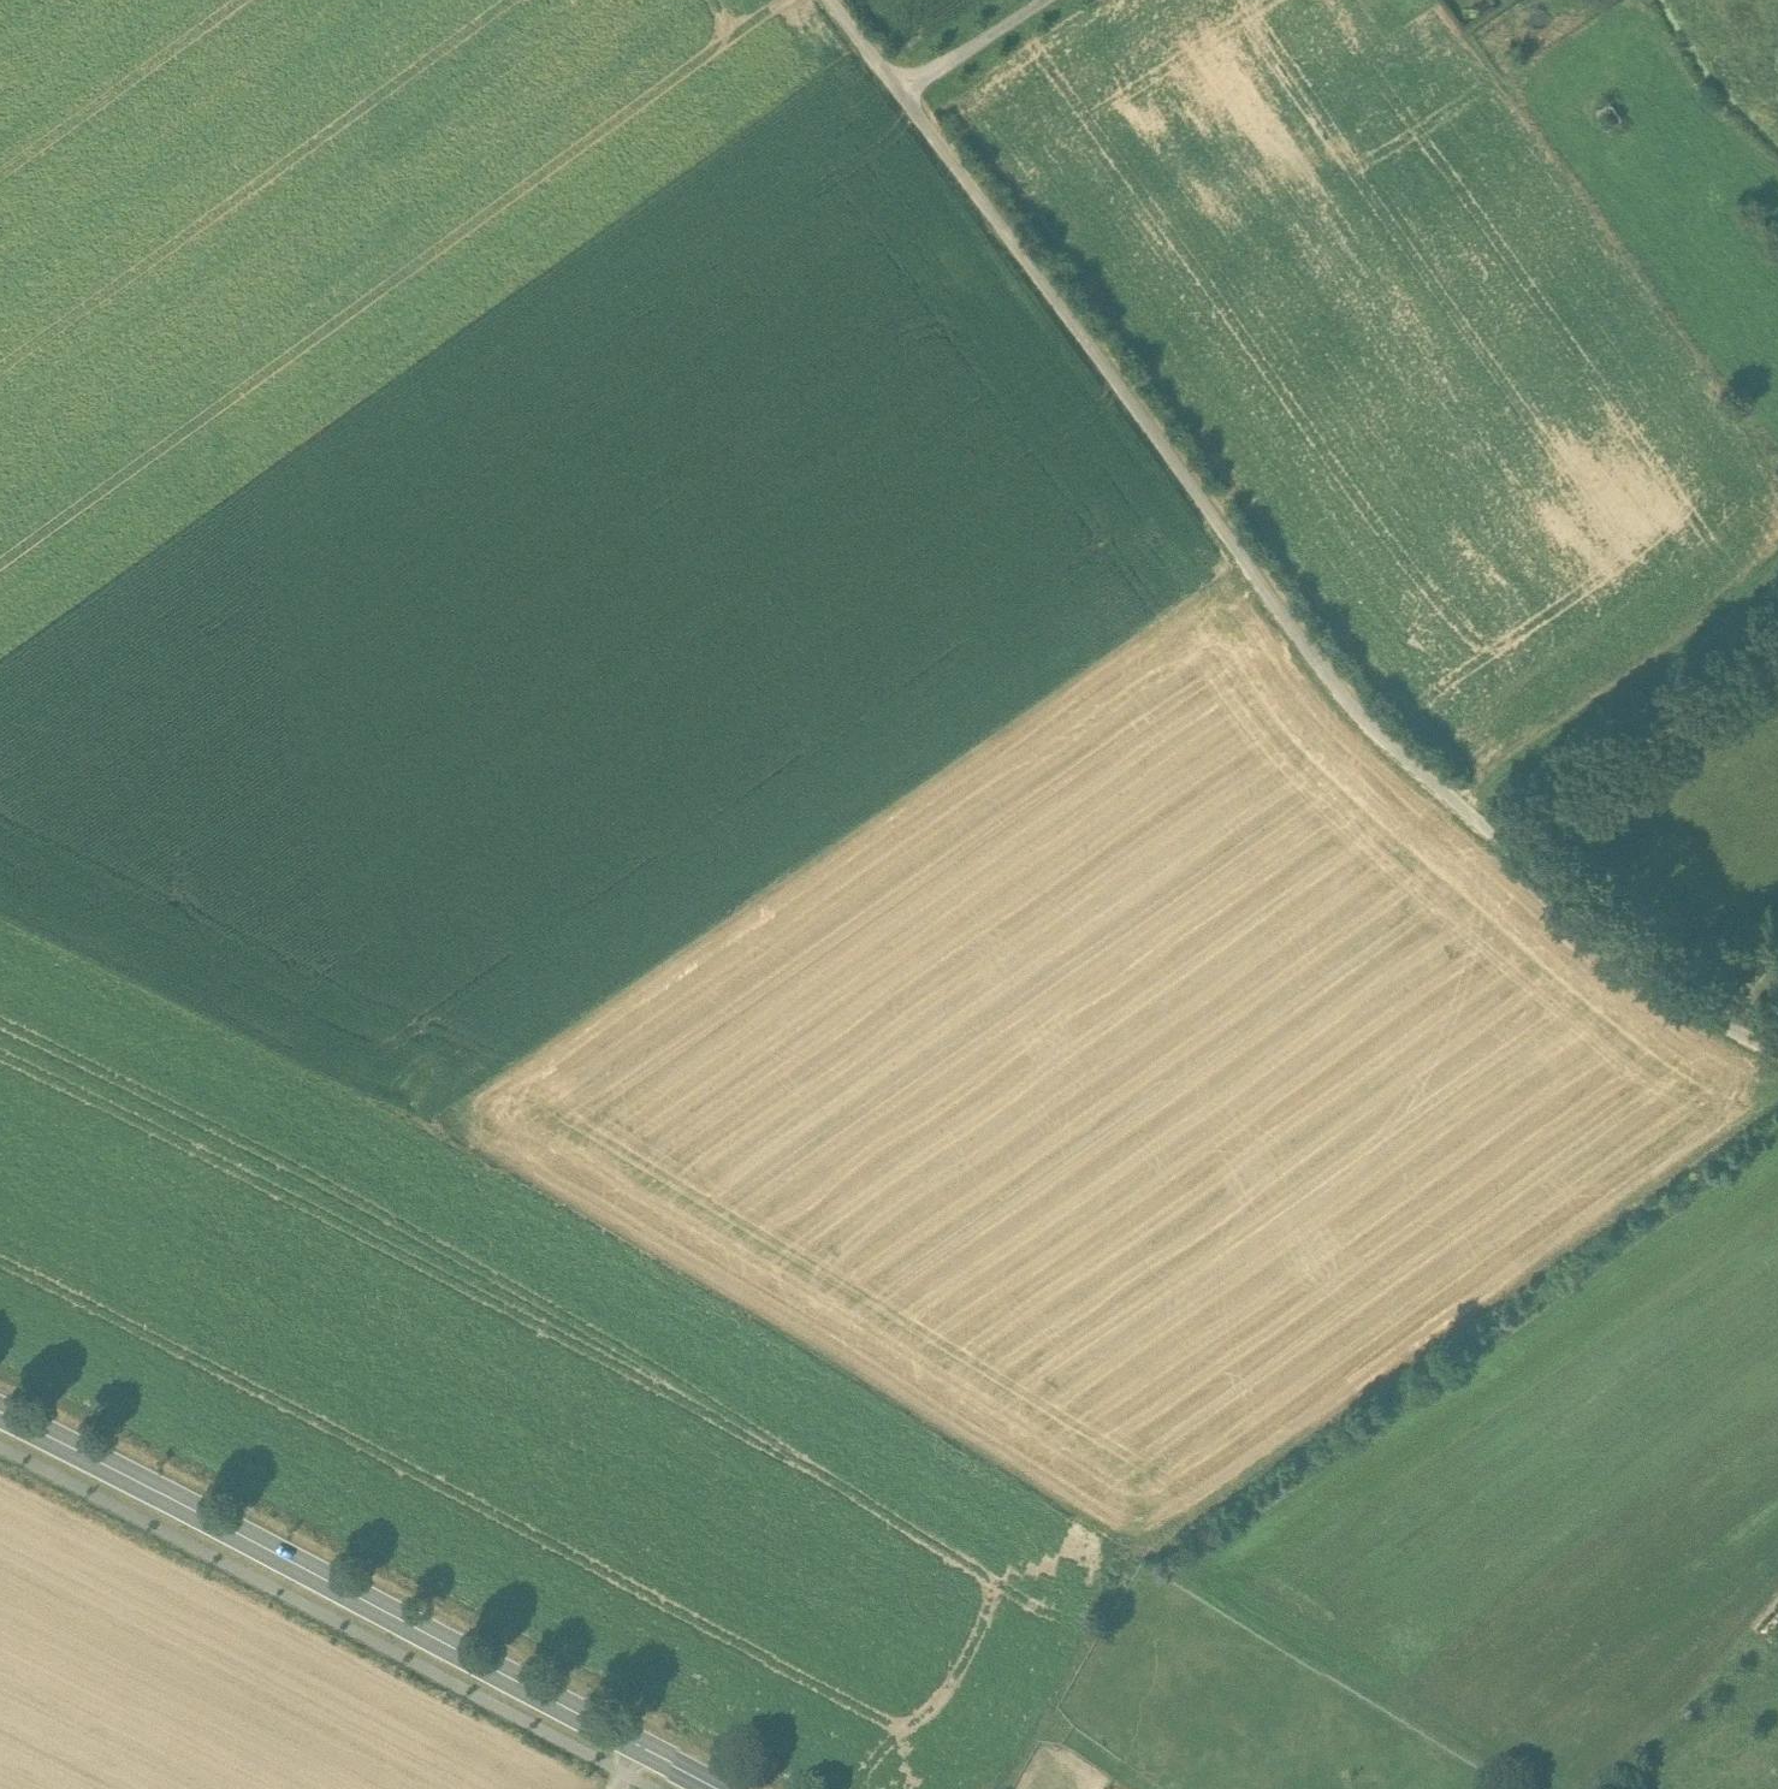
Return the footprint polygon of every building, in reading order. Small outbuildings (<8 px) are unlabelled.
[(1611,102),(1596,112),(1608,129),(1623,119),(1611,102)]
